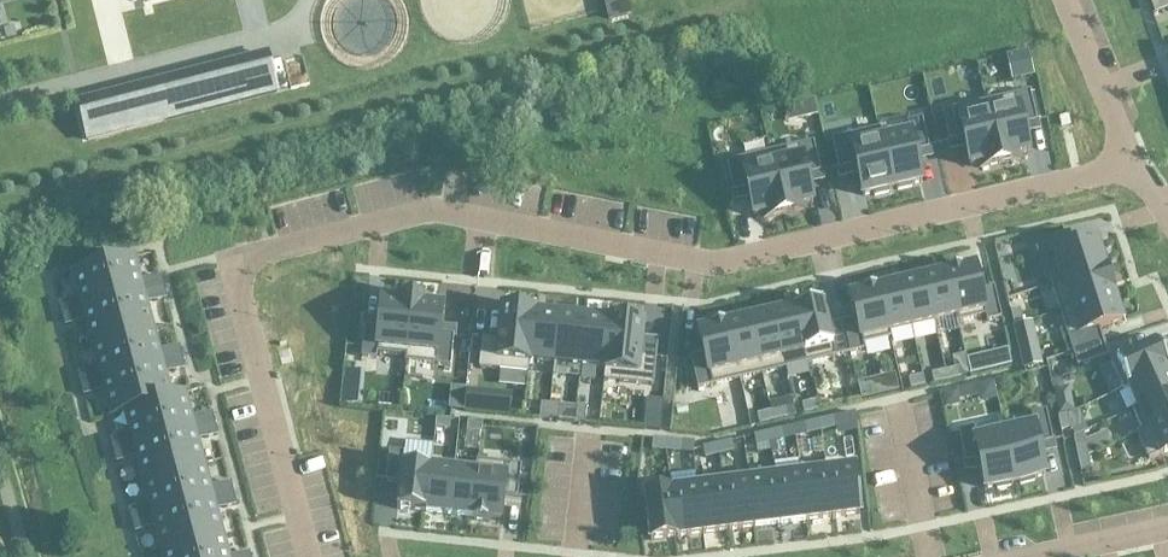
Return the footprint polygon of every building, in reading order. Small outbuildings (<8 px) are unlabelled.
[(1155,13),(1167,8),(1167,0),(1150,0),(1155,13)] [(126,131),(165,121),(155,83),(116,93),(126,131)] [(1029,91),(986,101),(1001,164),(1021,159),(1020,155),(1029,153),(1023,125),(1037,122),(1029,91)] [(802,103),(806,119),(817,116),(813,100),(802,103)] [(986,101),(943,112),(950,142),(964,139),(970,166),(980,164),(981,169),(1001,164),(986,101)] [(882,139),(881,140),(892,189),(897,188),(898,191),(911,187),(911,185),(922,182),(915,152),(929,149),(922,118),(907,122),(910,133),(882,139)] [(879,128),(831,139),(838,170),(856,166),(863,196),(874,193),(874,196),(888,193),(888,190),(892,189),(881,140),(882,139),(879,128)] [(813,142),(770,152),(784,214),(804,210),(803,205),(813,203),(806,175),(820,172),(813,142)] [(770,152),(727,162),(734,192),(748,189),(754,217),(763,215),(764,219),(784,214),(770,152)] [(1068,234),(1038,244),(1042,258),(1053,255),(1062,280),(1062,281),(1105,268),(1096,240),(1072,248),(1068,234)] [(135,256),(103,264),(113,301),(145,292),(135,256)] [(82,309),(113,301),(103,264),(72,273),(82,309)] [(949,272),(946,273),(957,317),(956,317),(957,323),(986,316),(987,322),(1001,318),(994,288),(980,291),(974,266),(962,269),(961,267),(948,270),(949,272)] [(1062,280),(1051,284),(1059,311),(1114,294),(1105,268),(1062,281),(1062,280)] [(946,273),(924,278),(934,322),(956,317),(957,317),(946,273)] [(160,276),(149,280),(152,291),(163,287),(160,276)] [(924,278),(901,283),(912,328),(934,322),(924,278)] [(901,283),(879,289),(889,333),(890,332),(912,328),(901,283)] [(163,287),(152,291),(155,301),(166,298),(163,287)] [(857,320),(842,323),(850,354),(864,350),(863,345),(892,338),(890,332),(889,333),(879,289),(876,289),(876,287),(863,290),(864,292),(851,295),(857,320)] [(113,301),(122,336),(154,327),(145,292),(113,301)] [(1114,294),(1059,311),(1073,353),(1103,343),(1098,329),(1123,321),(1114,294)] [(365,327),(362,358),(377,359),(377,354),(406,356),(407,357),(412,298),(392,296),(392,301),(382,300),(379,328),(365,327)] [(406,356),(405,362),(451,367),(454,336),(439,334),(442,306),(433,305),(433,301),(412,298),(407,357),(406,356)] [(72,300),(60,303),(63,314),(75,311),(72,300)] [(91,344),(122,336),(113,301),(82,309),(91,344)] [(823,302),(795,308),(808,363),(850,354),(842,323),(828,327),(823,302)] [(482,339),(479,368),(529,373),(530,360),(529,360),(533,313),(535,313),(535,311),(502,308),(499,341),(482,339)] [(795,308),(772,313),(785,369),(808,363),(795,308)] [(1020,309),(1010,311),(1014,325),(1023,323),(1020,309)] [(63,314),(66,325),(77,322),(75,311),(63,314)] [(533,313),(529,360),(530,360),(555,363),(559,316),(535,313),(533,313)] [(772,313),(750,319),(763,374),(785,369),(772,313)] [(559,316),(555,363),(581,366),(585,318),(559,316)] [(585,318),(581,366),(605,368),(606,368),(611,321),(610,321),(585,318)] [(605,368),(604,381),(654,386),(656,357),(639,355),(643,322),(610,319),(610,321),(611,321),(606,368),(605,368)] [(750,319),(727,324),(740,379),(763,374),(750,319)] [(1038,342),(1033,321),(1013,326),(1018,347),(1038,342)] [(705,355),(691,359),(698,389),(740,379),(727,324),(725,324),(724,322),(711,326),(712,327),(699,330),(705,355)] [(163,362),(154,327),(122,336),(132,371),(163,362)] [(91,344),(100,379),(132,371),(122,336),(91,344)] [(1111,363),(1123,390),(1129,388),(1128,387),(1167,369),(1167,365),(1157,342),(1111,363)] [(1103,343),(1073,353),(1077,367),(1107,357),(1103,343)] [(170,360),(182,357),(179,346),(167,349),(170,360)] [(1011,364),(1008,350),(988,355),(991,368),(1011,364)] [(173,371),(185,368),(182,357),(170,360),(173,371)] [(155,402),(173,398),(172,397),(163,362),(132,371),(141,406),(155,402)] [(959,368),(945,371),(948,380),(962,377),(959,368)] [(1128,387),(1129,388),(1137,407),(1138,408),(1167,394),(1167,369),(1128,387)] [(78,373),(81,384),(93,381),(90,370),(78,373)] [(141,406),(132,371),(100,379),(110,415),(124,412),(124,411),(141,406)] [(945,371),(932,374),(934,383),(948,380),(945,371)] [(923,376),(909,379),(911,389),(925,385),(923,376)] [(859,383),(863,399),(873,397),(869,380),(859,383)] [(81,384),(84,395),(96,392),(93,381),(81,384)] [(466,388),(452,387),(450,409),(464,410),(466,388)] [(466,411),(489,413),(491,391),(468,389),(466,411)] [(155,402),(164,437),(196,429),(186,393),(172,397),(173,398),(155,402)] [(1132,409),(1142,430),(1142,432),(1167,420),(1167,394),(1138,408),(1137,407),(1132,409)] [(816,401),(802,404),(805,413),(819,410),(816,401)] [(124,412),(133,446),(164,437),(155,402),(141,406),(124,411),(124,412)] [(541,403),(539,418),(549,419),(551,404),(541,403)] [(551,404),(549,419),(559,420),(560,405),(551,404)] [(577,407),(575,421),(585,422),(587,408),(577,407)] [(785,408),(771,411),(774,421),(787,417),(785,408)] [(771,411),(757,415),(760,424),(774,421),(771,411)] [(1034,425),(1005,432),(1015,481),(1020,480),(1021,483),(1035,480),(1034,477),(1045,475),(1038,445),(1052,442),(1046,411),(1031,414),(1034,425)] [(200,416),(203,427),(215,424),(212,413),(200,416)] [(1068,414),(1058,416),(1062,430),(1071,428),(1068,414)] [(834,417),(820,421),(822,430),(836,427),(834,417)] [(436,418),(435,428),(450,429),(451,420),(436,418)] [(644,429),(660,430),(660,420),(645,419),(644,429)] [(1136,433),(1149,460),(1167,451),(1167,420),(1142,432),(1142,430),(1136,433)] [(468,421),(467,431),(481,432),(482,423),(468,421)] [(822,430),(820,421),(806,424),(808,434),(822,430)] [(218,435),(215,424),(203,427),(206,438),(218,435)] [(973,427),(959,430),(965,460),(979,457),(986,488),(997,485),(997,488),(1011,485),(1011,482),(1015,481),(1005,432),(975,438),(973,427)] [(205,464),(196,429),(164,437),(174,472),(205,464)] [(786,439),(783,429),(769,433),(772,442),(786,439)] [(769,433),(755,436),(757,445),(772,442),(769,433)] [(111,440),(114,451),(126,448),(123,437),(111,440)] [(133,446),(142,481),(174,472),(164,437),(133,446)] [(664,440),(650,439),(649,449),(664,450),(664,440)] [(664,440),(664,450),(678,452),(679,442),(664,440)] [(718,444),(720,454),(735,451),(732,441),(718,444)] [(1085,442),(1076,444),(1079,458),(1088,456),(1085,442)] [(720,454),(718,444),(704,448),(706,457),(720,454)] [(126,448),(114,451),(117,462),(129,459),(126,448)] [(389,451),(386,482),(400,484),(397,509),(426,512),(431,467),(432,467),(433,461),(403,458),(404,453),(389,451)] [(1088,456),(1079,458),(1082,473),(1091,471),(1088,456)] [(477,472),(472,517),(474,518),(474,519),(487,521),(487,519),(501,520),(503,495),(518,497),(520,476),(520,472),(521,468),(521,465),(477,461),(476,472),(477,472)] [(205,464),(174,472),(183,507),(214,499),(205,464)] [(431,467),(426,512),(449,515),(454,470),(432,467),(431,467)] [(853,468),(827,471),(833,517),(859,514),(853,468)] [(454,470),(449,515),(472,517),(477,472),(476,472),(454,470)] [(807,520),(833,517),(827,471),(801,474),(807,520)] [(183,507),(174,472),(142,481),(151,516),(183,507)] [(801,474),(775,477),(781,524),(807,520),(801,474)] [(781,524),(775,477),(749,481),(755,527),(781,524)] [(749,481),(723,484),(729,530),(755,527),(749,481)] [(221,497),(233,494),(230,483),(219,486),(221,497)] [(697,487),(703,533),(729,530),(723,484),(697,487)] [(697,487),(671,490),(677,537),(703,533),(697,487)] [(645,494),(650,540),(677,537),(671,490),(645,494)] [(236,505),(233,494),(221,497),(224,508),(236,505)] [(192,542),(224,534),(214,499),(183,507),(192,542)] [(133,521),(144,518),(141,507),(130,510),(133,521)] [(151,516),(161,551),(192,542),(183,507),(151,516)] [(147,529),(144,518),(133,521),(135,532),(147,529)] [(196,556),(230,556),(224,534),(192,542),(196,556)] [(192,542),(161,551),(162,556),(196,556),(192,542)]
